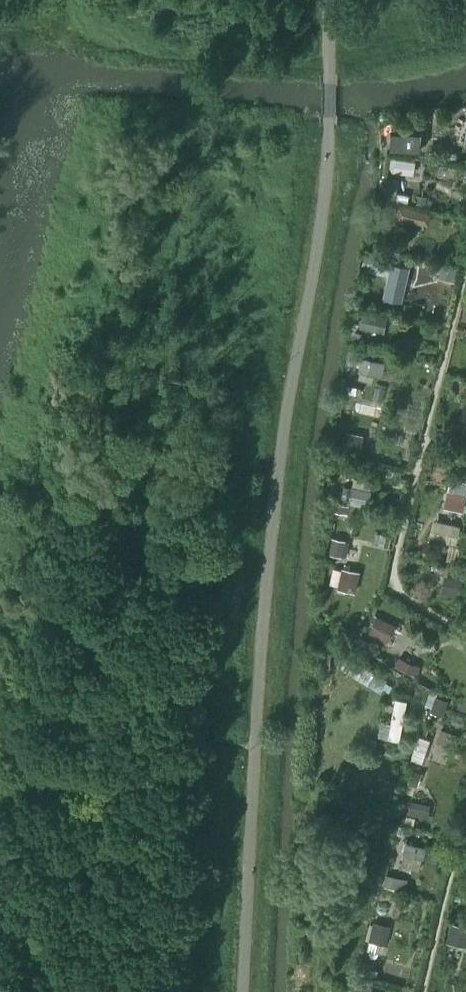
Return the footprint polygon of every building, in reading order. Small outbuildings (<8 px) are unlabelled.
[(394,171),(416,169),(415,157),(394,158),(394,171)] [(402,202),(398,216),(429,224),(433,210),(402,202)] [(407,267),(390,263),(383,297),(399,300),(407,267)] [(386,331),(388,312),(364,309),(362,328),(386,331)] [(384,373),(386,358),(362,356),(360,371),(384,373)] [(358,396),(356,413),(382,416),(384,400),(358,396)] [(349,430),(346,441),(361,444),(363,433),(349,430)] [(449,489),(465,492),(465,478),(452,476),(449,489)] [(354,484),(350,501),(370,505),(373,488),(354,484)] [(465,510),(465,502),(465,496),(447,494),(445,507),(465,510)] [(431,536),(456,542),(460,524),(435,519),(431,536)] [(334,536),(332,552),(345,553),(347,538),(334,536)] [(336,563),(330,583),(357,590),(362,571),(336,563)] [(370,631),(390,639),(397,622),(378,613),(370,631)] [(397,695),(391,720),(383,718),(380,733),(400,738),(409,698),(397,695)] [(433,755),(448,760),(457,732),(442,727),(433,755)] [(402,864),(423,866),(426,842),(405,840),(402,864)] [(387,942),(392,924),(374,919),(369,937),(387,942)] [(448,940),(465,943),(465,924),(451,922),(448,940)]
